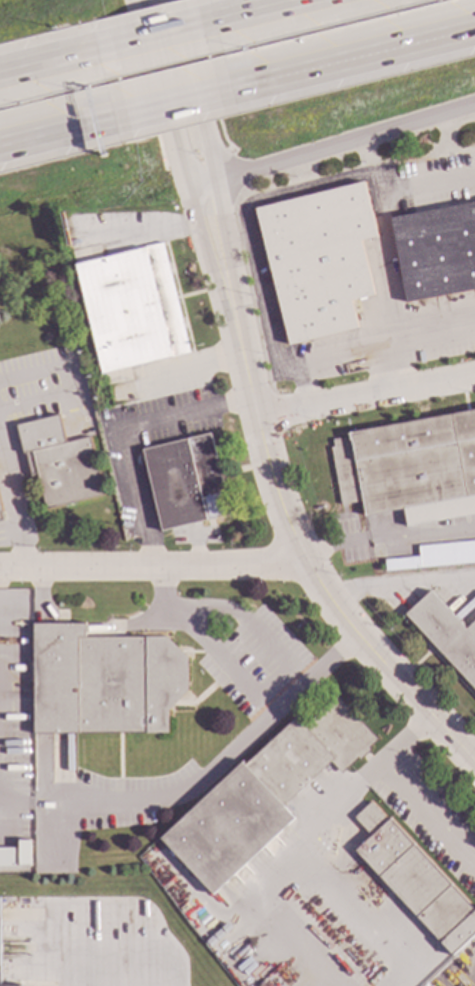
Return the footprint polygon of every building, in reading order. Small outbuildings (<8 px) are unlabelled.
[(376,237),(360,241),(373,295),(350,300),(357,328),(288,345),(255,209),(363,183),(376,237)] [(390,219),(474,204),(474,289),(405,302),(390,219)] [(102,373),(75,265),(161,244),(188,351),(102,373)] [(52,335),(47,343),(41,339),(46,332),(52,335)] [(81,368),(58,374),(55,364),(78,357),(81,368)] [(348,434),(474,410),(474,513),(405,526),(402,510),(364,516),(359,502),(340,505),(335,498),(332,484),(336,481),(330,474),(334,471),(327,464),(332,461),(325,454),(333,448),(331,440),(349,438),(348,434)] [(58,415),(65,444),(88,438),(102,494),(45,509),(36,473),(30,475),(25,453),(23,453),(16,426),(58,415)] [(162,530),(229,515),(210,434),(143,450),(162,530)] [(418,546),(418,558),(384,560),(385,570),(474,563),(474,542),(418,546)] [(465,629),(474,619),(474,693),(404,615),(429,591),(465,629)] [(33,624),(33,734),(167,733),(167,710),(187,690),(186,659),(165,636),(84,636),(84,624),(33,624)] [(159,839),(211,894),(294,817),(283,804),(330,761),(340,772),(356,756),(358,758),(369,747),(368,746),(376,738),(330,687),(244,766),(241,763),(159,839)] [(451,956),(474,934),(474,911),(474,912),(389,818),(386,821),(369,802),(353,817),(370,836),(355,849),(451,956)] [(29,866),(18,866),(18,841),(29,841),(29,866)] [(273,974),(284,985),(260,985),(273,974)]
